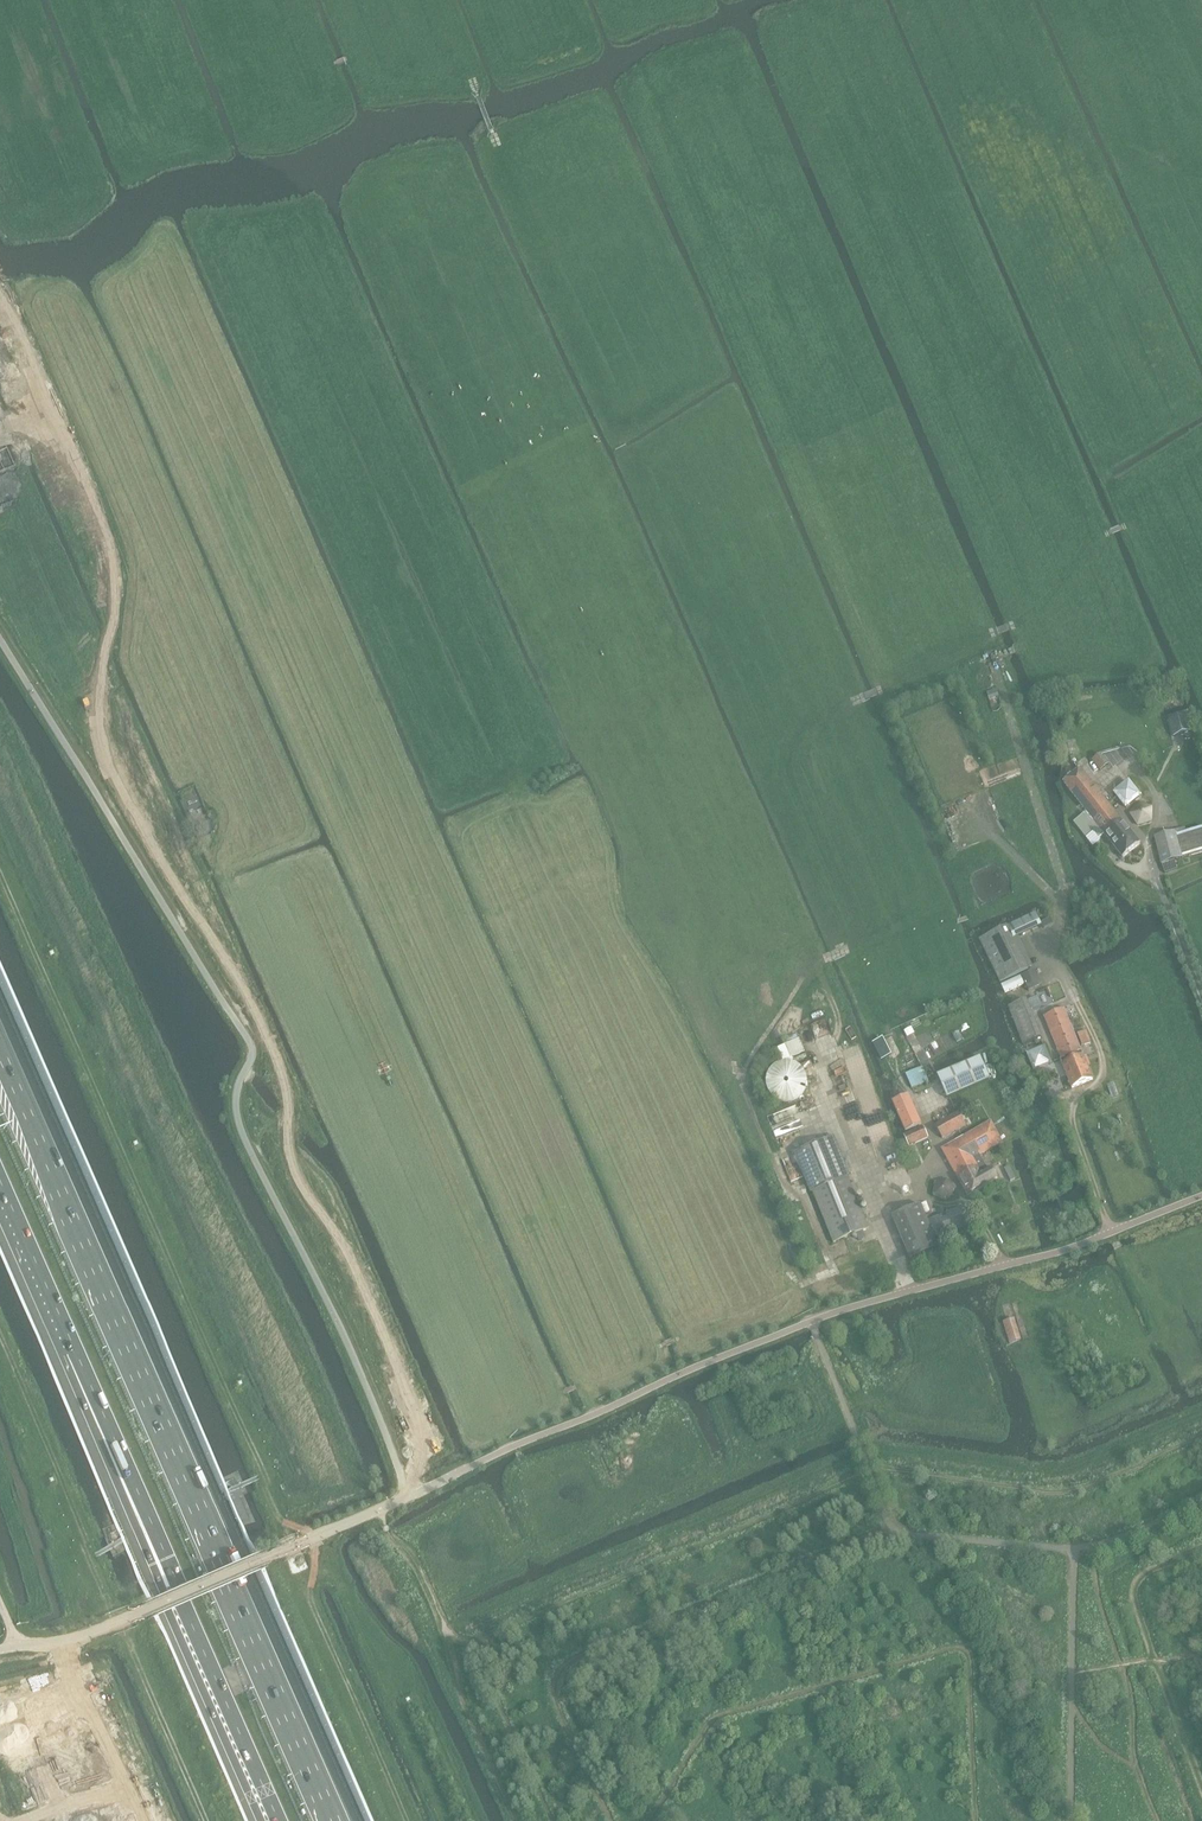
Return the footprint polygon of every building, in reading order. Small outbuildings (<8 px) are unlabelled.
[(1173,718),(1178,734),(1193,729),(1188,713),(1173,718)] [(1092,761),(1102,770),(1108,763),(1098,754),(1092,761)] [(1106,836),(1123,858),(1140,845),(1121,821),(1080,769),(1063,783),(1080,804),(1086,812),(1082,816),(1073,822),(1086,838),(1093,833),(1099,841),(1106,836)] [(1127,808),(1143,795),(1130,779),(1114,792),(1127,808)] [(1191,855),(1201,852),(1201,829),(1185,833),(1184,828),(1182,829),(1154,836),(1161,864),(1162,864),(1165,874),(1177,870),(1174,860),(1181,858),(1191,855)] [(1007,927),(1008,928),(1013,940),(1019,937),(1041,926),(1035,913),(1007,927)] [(1013,940),(1008,928),(980,941),(1001,984),(1034,968),(1019,937),(1013,940)] [(1031,1013),(1066,998),(1059,982),(1047,988),(1036,993),(1037,996),(1026,1000),(1027,1001),(1009,1007),(1023,1045),(1041,1038),(1031,1013)] [(1088,1068),(1093,1066),(1090,1060),(1086,1062),(1064,1008),(1044,1017),(1061,1059),(1060,1060),(1072,1089),(1093,1080),(1088,1068)] [(816,1036),(831,1033),(828,1020),(813,1023),(816,1036)] [(1077,1034),(1082,1047),(1091,1043),(1086,1031),(1077,1034)] [(873,1044),(881,1060),(890,1056),(882,1039),(873,1044)] [(1035,1070),(1054,1064),(1047,1044),(1028,1051),(1035,1070)] [(981,1058),(937,1077),(947,1099),(990,1080),(981,1058)] [(784,1102),(787,1102),(791,1102),(794,1101),(797,1099),(800,1097),(803,1094),(805,1091),(806,1088),(807,1084),(807,1081),(807,1078),(806,1074),(804,1071),(802,1069),(800,1066),(797,1064),(795,1063),(791,1062),(788,1061),(785,1061),(781,1062),(778,1063),(775,1064),(773,1066),(770,1069),(769,1071),(767,1074),(766,1078),(766,1081),(766,1084),(767,1087),(768,1091),(769,1093),(772,1096),(774,1098),(777,1100),(780,1101),(784,1102)] [(929,1081),(926,1073),(924,1069),(907,1076),(913,1089),(929,1081)] [(1107,1086),(1112,1100),(1120,1097),(1115,1083),(1107,1086)] [(1047,1097),(1052,1107),(1058,1104),(1053,1094),(1047,1097)] [(894,1104),(905,1133),(920,1127),(909,1098),(894,1104)] [(935,1125),(943,1139),(966,1125),(959,1112),(935,1125)] [(942,1150),(968,1196),(997,1179),(992,1169),(988,1171),(980,1155),(1002,1143),(991,1121),(942,1150)] [(923,1128),(905,1137),(909,1146),(927,1138),(923,1128)] [(796,1151),(834,1243),(869,1229),(830,1136),(796,1151)] [(892,1216),(911,1260),(939,1248),(920,1205),(892,1216)] [(929,1222),(936,1239),(967,1226),(960,1209),(929,1222)] [(1016,1323),(1004,1327),(1013,1352),(1024,1348),(1016,1323)] [(238,1496),(231,1499),(242,1524),(249,1521),(238,1496)]
